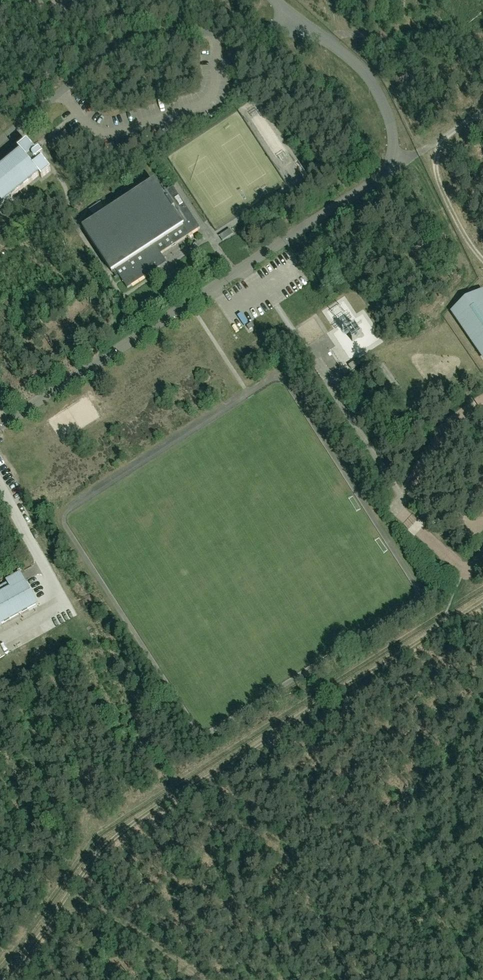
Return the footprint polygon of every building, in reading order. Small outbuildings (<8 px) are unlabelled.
[(68,8),(74,15),(90,0),(76,0),(68,8)] [(48,144),(52,149),(59,144),(55,139),(48,144)] [(39,175),(42,178),(51,171),(41,159),(43,157),(39,152),(37,154),(27,142),(18,149),(20,152),(0,169),(0,208),(39,175)] [(200,228),(173,187),(162,194),(154,182),(83,228),(112,273),(115,270),(127,289),(160,267),(157,262),(163,258),(161,254),(186,237),(185,236),(187,235),(188,236),(200,228)] [(89,209),(93,215),(104,207),(101,202),(89,209)] [(219,236),(222,241),(233,234),(230,229),(219,236)] [(361,364),(357,359),(348,365),(351,370),(361,364)] [(20,573),(6,581),(8,583),(0,587),(0,625),(38,604),(20,573)]
